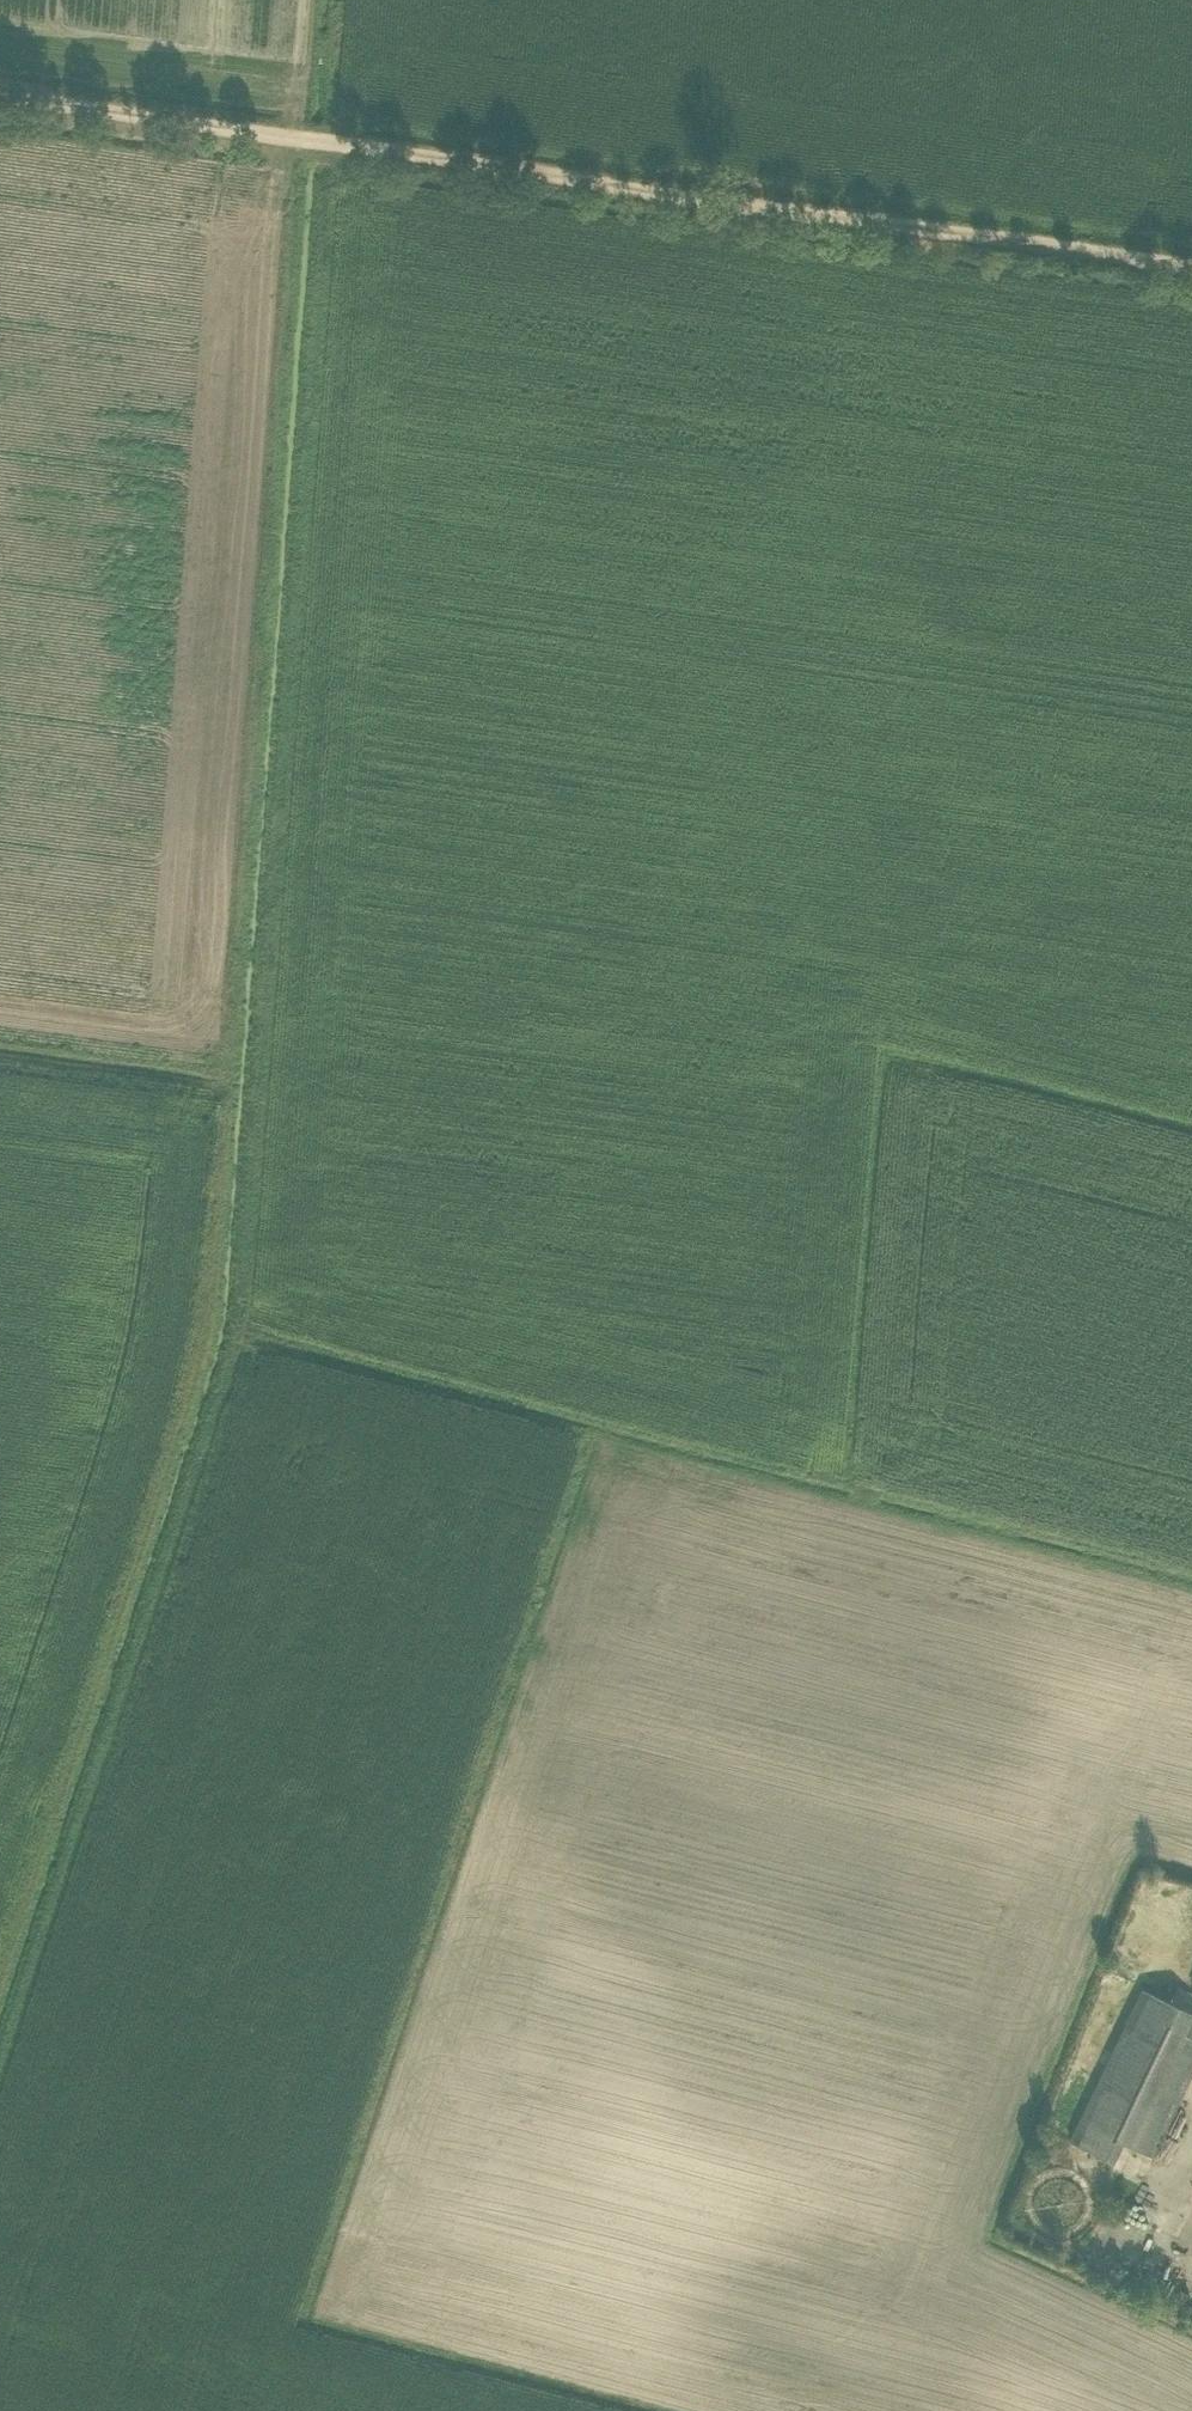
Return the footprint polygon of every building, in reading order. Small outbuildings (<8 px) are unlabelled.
[(1144,1988),(1071,2141),(1112,2161),(1121,2143),(1150,2157),(1191,2069),(1191,2012),(1144,1988)]
